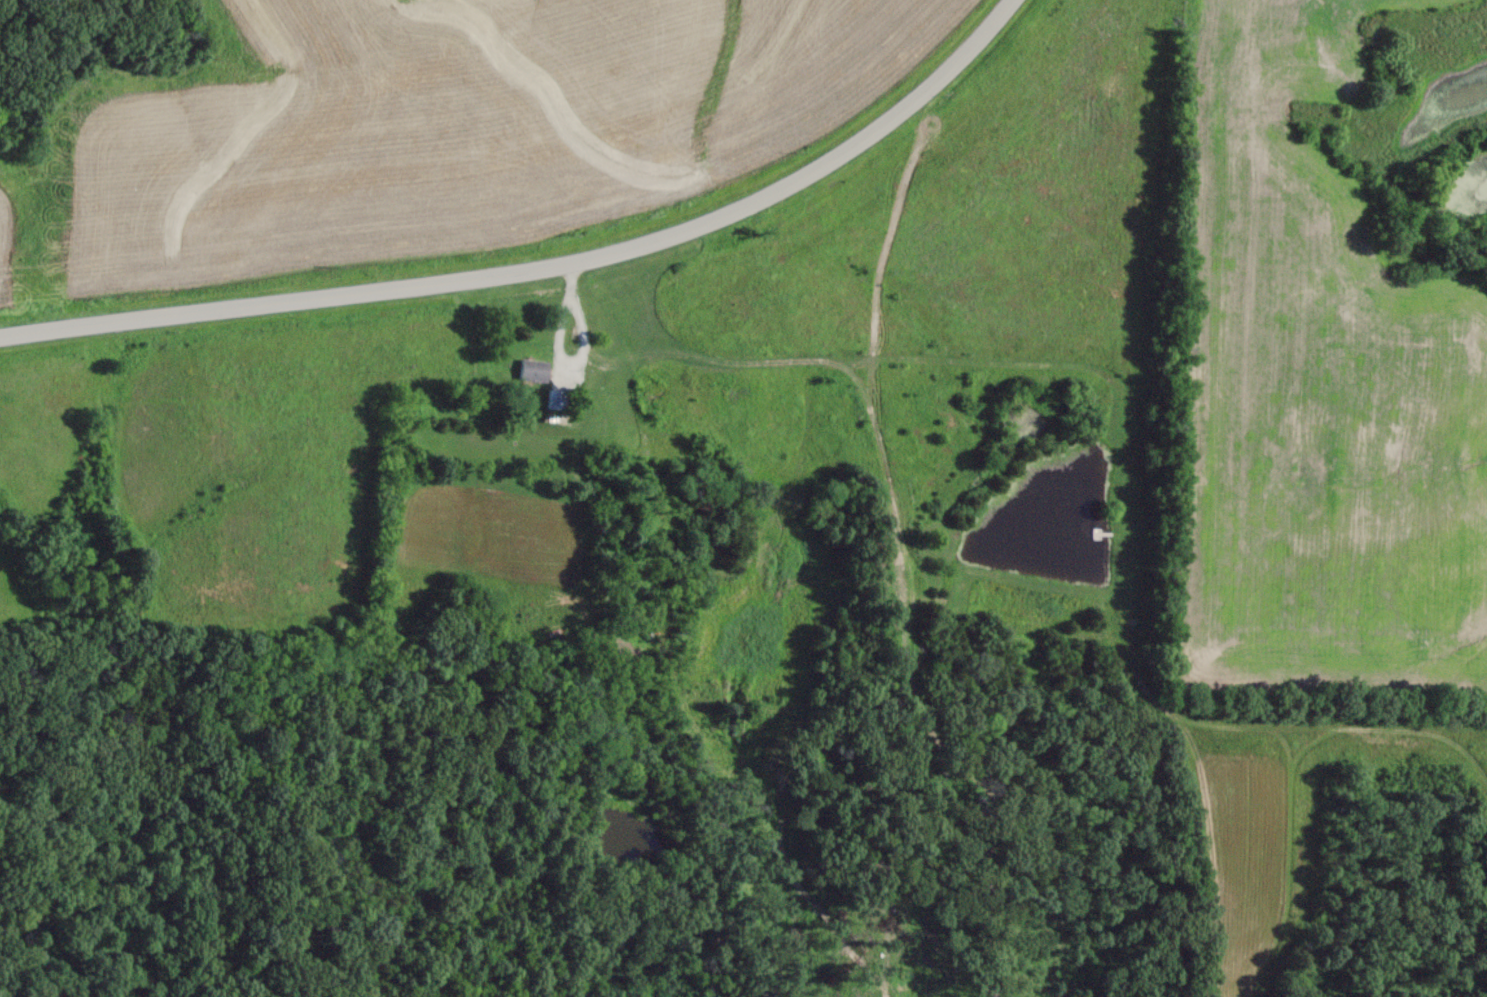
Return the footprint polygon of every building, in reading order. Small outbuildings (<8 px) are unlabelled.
[(518,379),(544,385),(549,366),(523,359),(518,379)]
